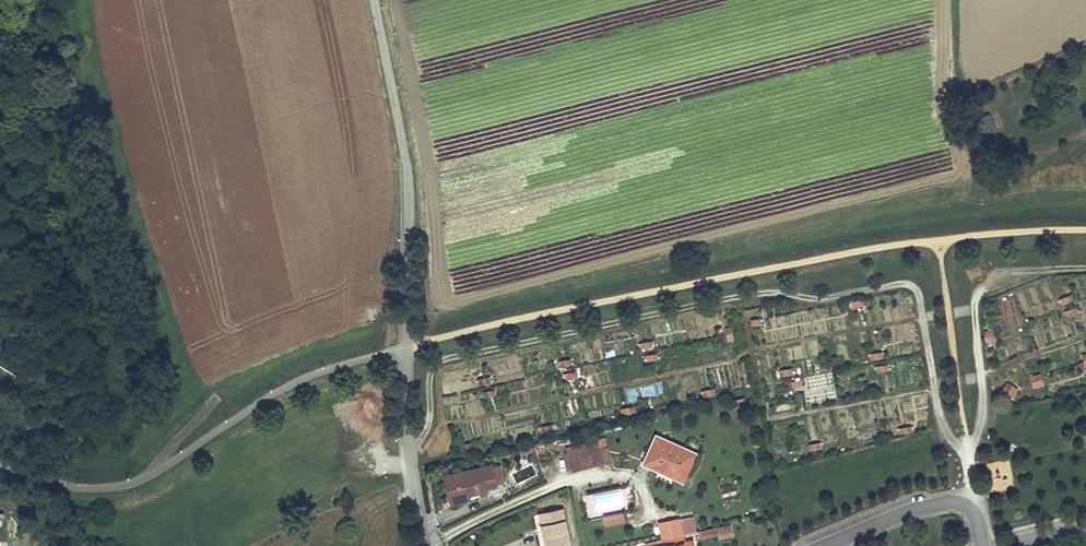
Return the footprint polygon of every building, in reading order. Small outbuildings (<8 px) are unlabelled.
[(997,134),(988,115),(977,120),(986,139),(997,134)] [(695,260),(704,258),(701,249),(692,251),(695,260)] [(1059,299),(1066,317),(1078,312),(1071,294),(1059,299)] [(4,336),(14,335),(13,325),(3,326),(4,336)] [(724,327),(727,341),(734,340),(732,326),(724,327)] [(647,362),(658,359),(657,353),(645,356),(647,362)] [(560,367),(572,365),(571,359),(559,361),(560,367)] [(1033,389),(1045,386),(1041,375),(1030,379),(1033,389)] [(1012,399),(1019,388),(1007,381),(1001,392),(1012,399)] [(747,405),(745,397),(733,400),(734,408),(747,405)] [(646,458),(686,476),(696,453),(656,435),(646,458)] [(573,468),(603,462),(601,451),(606,450),(604,439),(599,440),(600,446),(570,452),(573,468)] [(821,443),(809,444),(809,451),(822,450),(821,443)] [(646,458),(643,464),(683,482),(686,476),(646,458)] [(505,483),(501,463),(492,465),(496,485),(505,483)] [(492,465),(446,475),(451,502),(470,498),(470,495),(488,491),(487,487),(496,485),(492,465)] [(546,545),(551,545),(556,545),(559,544),(558,542),(569,539),(563,508),(540,513),(543,528),(546,528),(547,531),(543,532),(546,545)] [(623,513),(603,517),(605,528),(625,524),(623,513)] [(680,521),(683,534),(695,532),(692,518),(680,521)] [(680,520),(658,524),(661,539),(683,534),(680,521),(680,520)] [(722,541),(735,538),(733,527),(719,530),(720,535),(722,541)] [(720,535),(719,530),(700,533),(701,539),(720,535)] [(683,535),(672,537),(674,545),(670,545),(685,545),(684,543),(683,535)] [(659,540),(661,545),(670,545),(674,545),(672,537),(659,540)]
